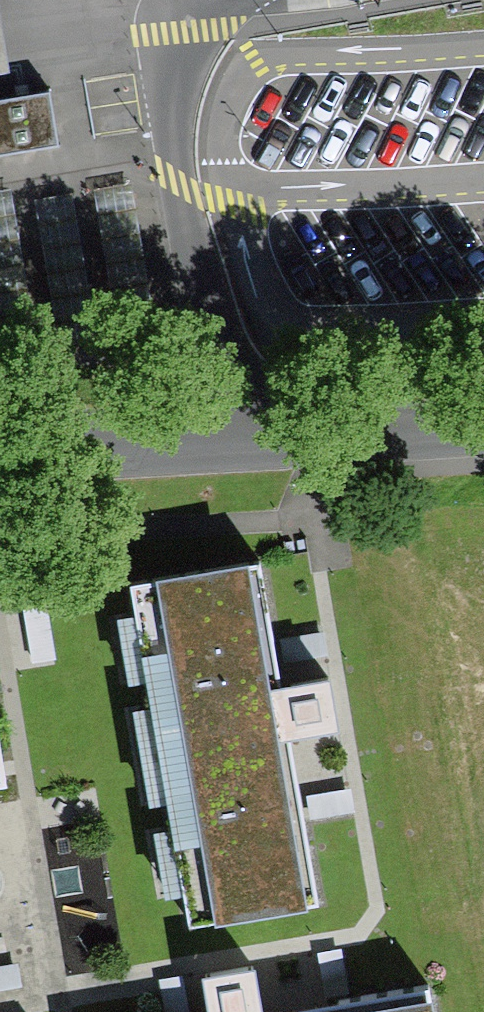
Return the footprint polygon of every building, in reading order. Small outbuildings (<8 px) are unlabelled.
[(0,97),(0,154),(58,144),(49,89),(0,97)] [(129,185),(89,192),(114,335),(154,328),(129,185)] [(0,192),(0,340),(35,334),(10,191),(0,192)] [(72,195),(32,201),(57,345),(97,338),(72,195)] [(338,727),(329,673),(284,681),(281,667),(277,641),(263,558),(133,579),(190,922),(320,901),(307,824),(303,797),(292,735),(338,727)] [(20,612),(30,668),(57,664),(46,607),(20,612)] [(323,633),(277,641),(281,667),(328,659),(323,633)] [(349,790),(303,797),(307,824),(354,816),(349,790)] [(340,948),(314,952),(323,999),(348,994),(340,948)] [(428,995),(423,996),(421,981),(348,994),(323,999),(262,1010),(253,962),(197,972),(204,1011),(431,1011),(428,995)] [(0,968),(0,994),(22,990),(18,965),(0,968)] [(156,980),(162,1011),(189,1011),(182,975),(156,980)]
